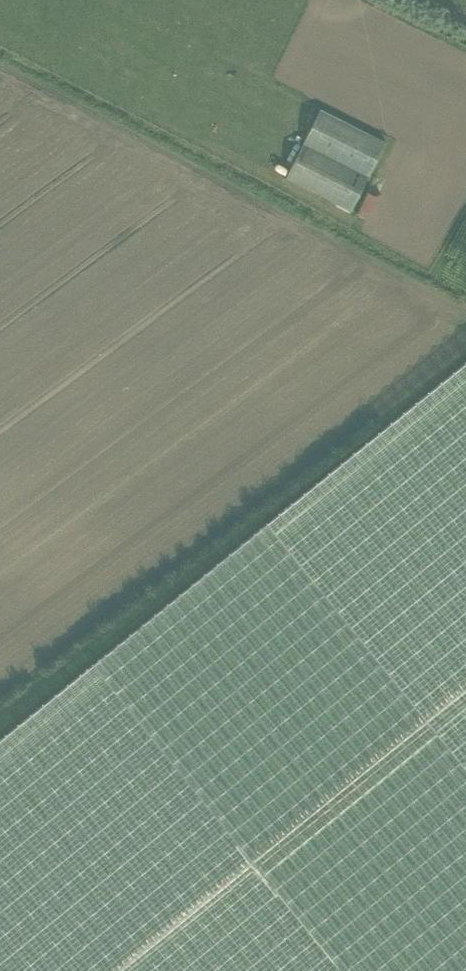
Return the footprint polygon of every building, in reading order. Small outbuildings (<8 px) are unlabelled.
[(386,143),(320,110),(286,178),(352,211),(386,143)] [(93,664),(0,738),(0,970),(465,970),(465,361),(93,664)]
